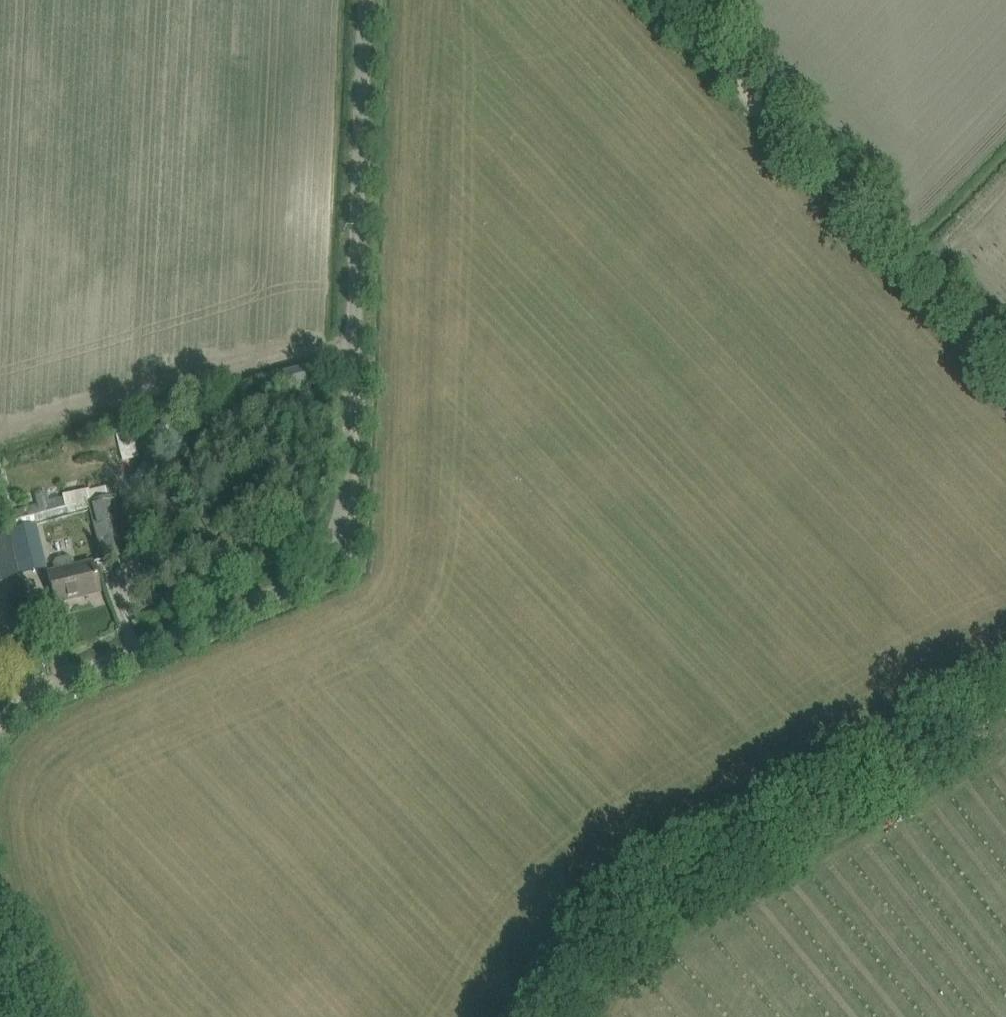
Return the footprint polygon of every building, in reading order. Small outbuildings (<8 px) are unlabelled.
[(286,391),(312,384),(307,369),(282,376),(286,391)] [(37,505),(13,511),(17,527),(84,509),(91,508),(96,526),(106,565),(127,559),(119,527),(130,525),(124,500),(111,504),(107,486),(73,495),(73,496),(48,502),(46,494),(35,497),(37,505)] [(32,571),(46,568),(37,531),(24,535),(32,571)] [(92,564),(75,569),(72,559),(67,556),(55,559),(52,564),(55,574),(48,576),(55,604),(84,596),(84,593),(98,589),(92,564)]
